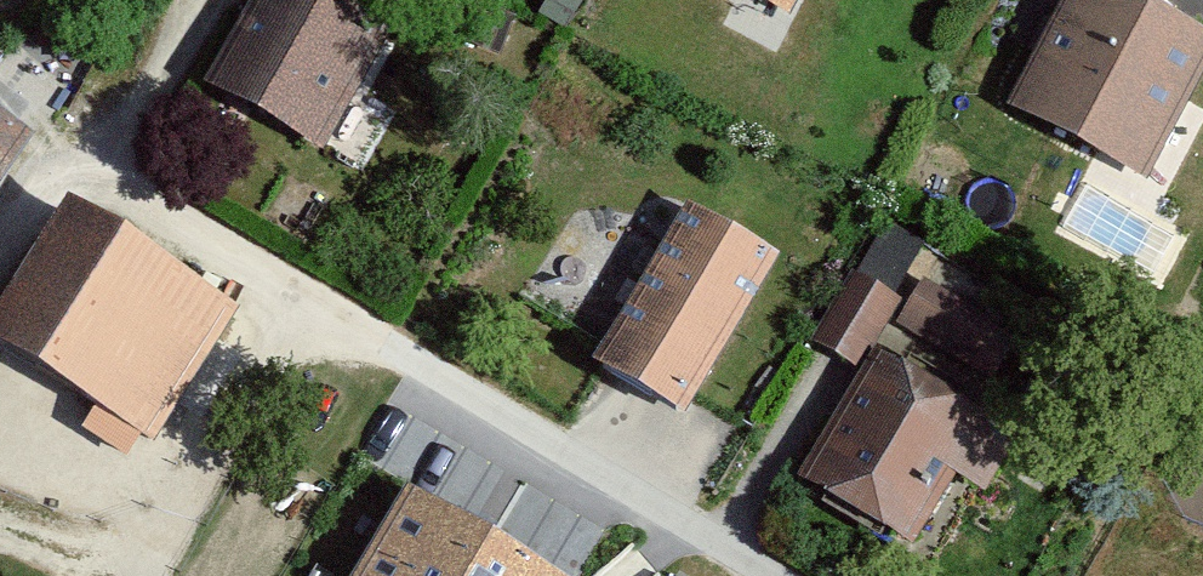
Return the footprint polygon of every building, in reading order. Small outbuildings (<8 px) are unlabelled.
[(332,0),(257,0),(206,93),(324,158),(393,34),(332,0)] [(791,24),(803,0),(743,0),(791,24)] [(1128,0),(1068,0),(1008,114),(1147,186),(1202,78),(1202,39),(1128,0)] [(36,145),(0,123),(0,189),(36,145)] [(68,210),(0,320),(0,355),(154,449),(238,314),(68,210)] [(782,267),(688,211),(591,376),(686,431),(782,267)] [(861,375),(874,355),(902,309),(853,279),(812,346),(861,375)] [(889,345),(982,402),(1018,343),(925,286),(889,345)] [(1018,441),(874,355),(861,375),(796,484),(914,554),(959,479),(985,495),(1018,441)] [(406,503),(363,575),(530,575),(406,503)]
